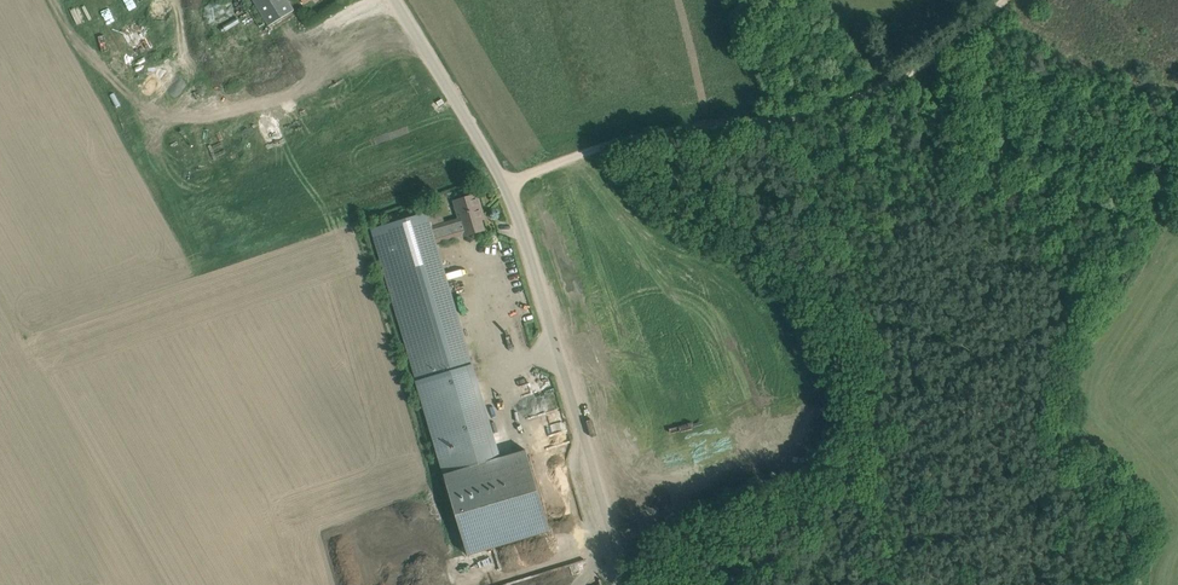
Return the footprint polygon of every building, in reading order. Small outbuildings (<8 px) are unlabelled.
[(288,0),(254,0),(269,25),(294,10),(288,0)] [(459,219),(432,227),(428,212),(372,229),(417,380),(469,555),(549,531),(524,448),(498,456),(471,364),(473,364),(436,242),(464,234),(465,236),(485,230),(479,210),(482,209),(478,194),(471,195),(470,193),(461,196),(461,198),(454,200),(459,219)] [(602,365),(605,378),(622,374),(619,360),(602,365)]
